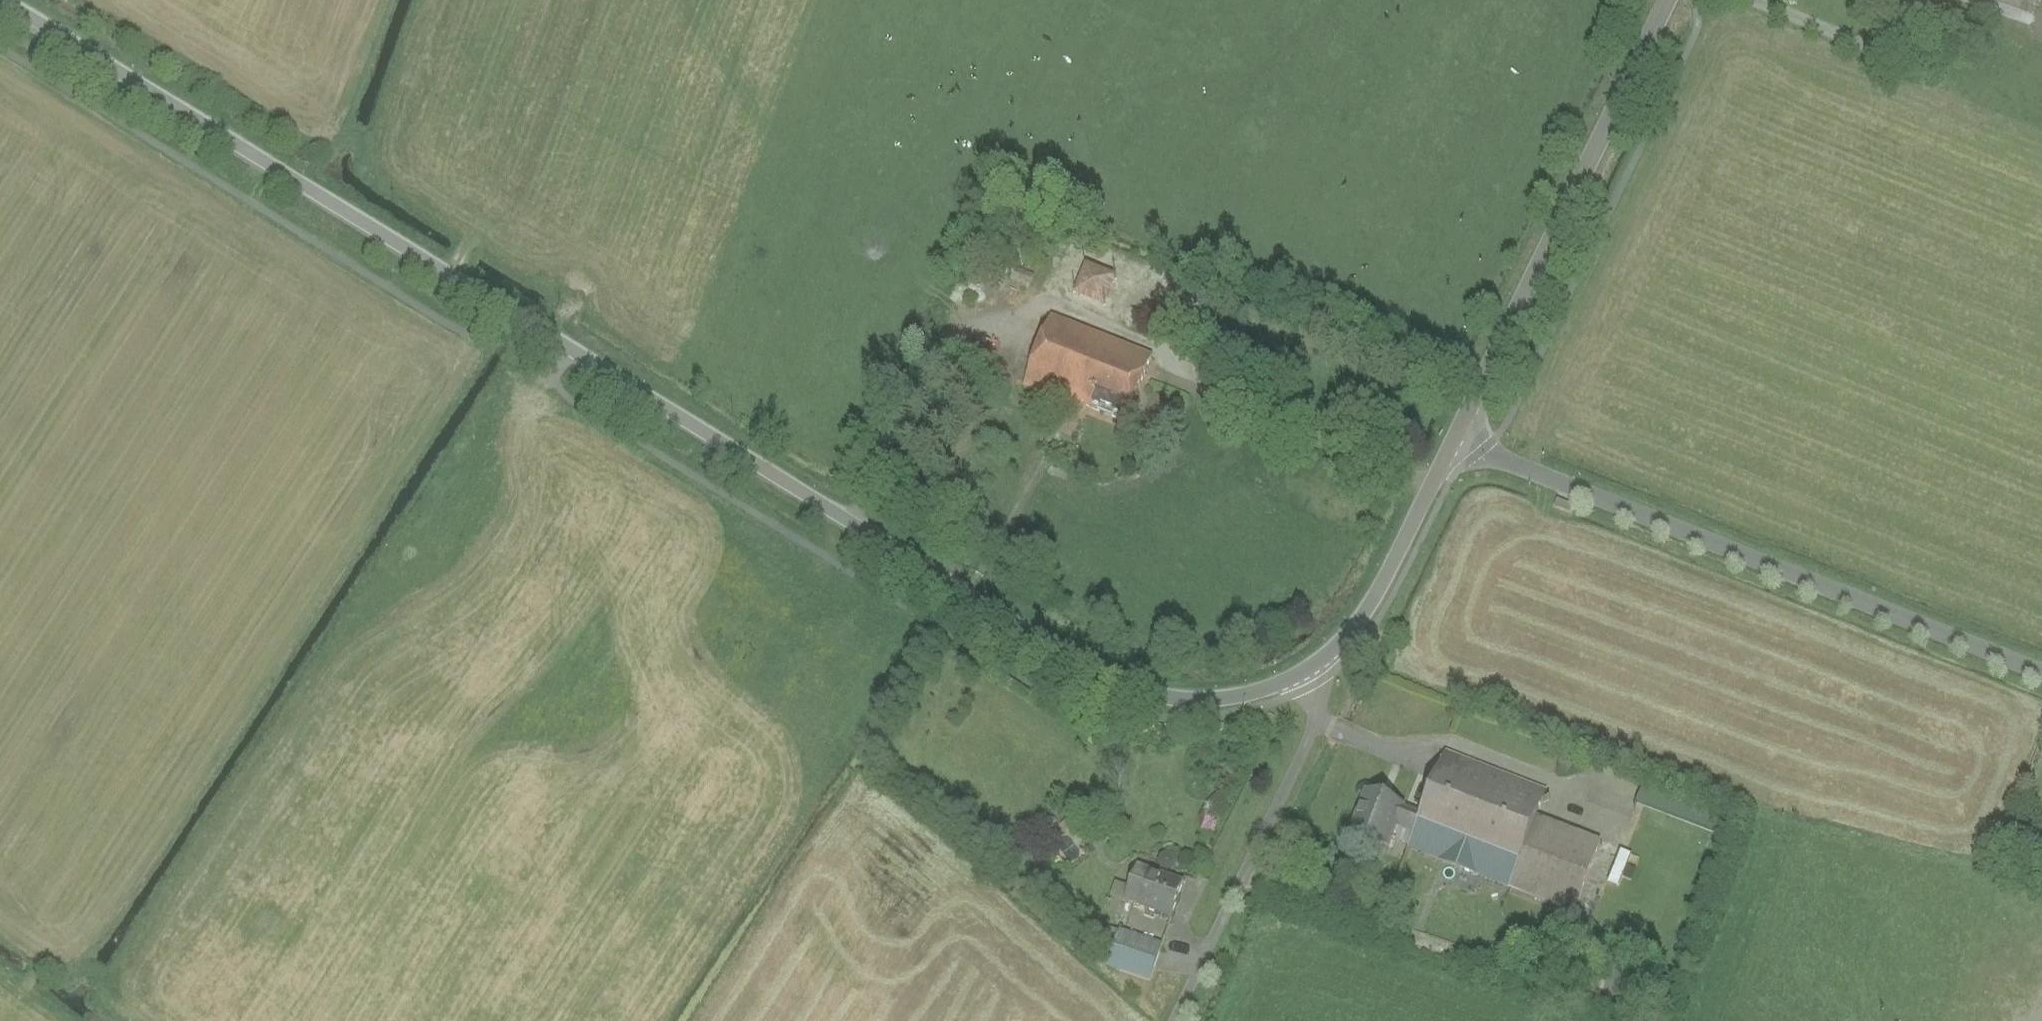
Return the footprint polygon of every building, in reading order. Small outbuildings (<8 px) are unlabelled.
[(1887,11),(1891,0),(1858,0),(1887,11)] [(1089,263),(1079,295),(1111,306),(1122,273),(1089,263)] [(1151,365),(1047,323),(1021,389),(1125,431),(1151,365)] [(1379,861),(1386,842),(1569,914),(1594,851),(1529,825),(1539,800),(1443,762),(1416,832),(1394,823),(1396,817),(1369,806),(1352,851),(1379,861)] [(1177,890),(1110,869),(1100,904),(1167,924),(1177,890)] [(1153,949),(1114,940),(1107,964),(1147,974),(1153,949)]
